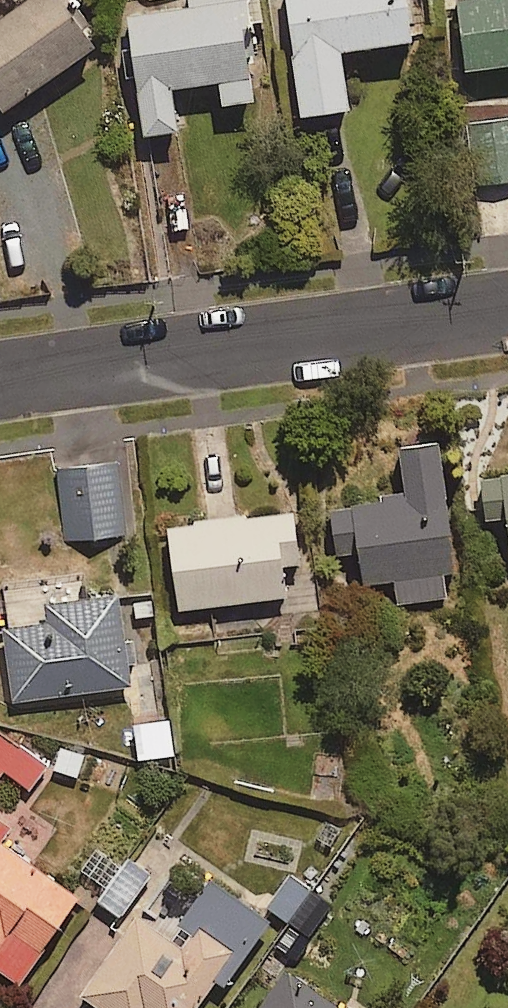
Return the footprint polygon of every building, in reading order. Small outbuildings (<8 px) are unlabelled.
[(2,118),(97,54),(70,13),(79,7),(75,0),(36,0),(18,12),(10,0),(8,0),(0,5),(0,115),(2,118)] [(256,105),(251,61),(259,60),(255,28),(266,26),(263,0),(190,0),(192,12),(131,19),(145,140),(179,136),(174,92),(222,86),(225,109),(256,105)] [(408,0),(288,0),(302,122),(350,116),(343,55),(414,47),(408,0)] [(458,2),(467,75),(507,70),(507,0),(472,0),(458,2)] [(472,125),(476,185),(507,183),(507,123),(472,125)] [(458,573),(440,450),(403,455),(410,502),(332,513),(338,558),(360,555),(365,587),(395,583),(398,606),(448,599),(444,575),(458,573)] [(124,539),(120,469),(62,472),(66,542),(124,539)] [(484,483),(488,522),(507,520),(507,481),(484,483)] [(302,568),(296,518),(170,532),(179,612),(288,600),(284,570),(302,568)] [(135,690),(124,600),(37,610),(39,628),(6,632),(15,704),(135,690)] [(173,759),(172,725),(137,727),(139,761),(173,759)] [(0,734),(0,782),(7,773),(31,791),(47,769),(0,734)] [(0,846),(0,973),(20,987),(80,902),(0,846)] [(151,877),(130,863),(100,906),(122,920),(151,877)] [(287,878),(269,912),(307,932),(315,917),(299,909),(310,889),(287,878)] [(214,887),(180,934),(148,911),(83,1000),(95,1007),(199,1007),(218,982),(226,988),(270,927),(214,887)] [(289,978),(268,1007),(332,1007),(289,978)]
